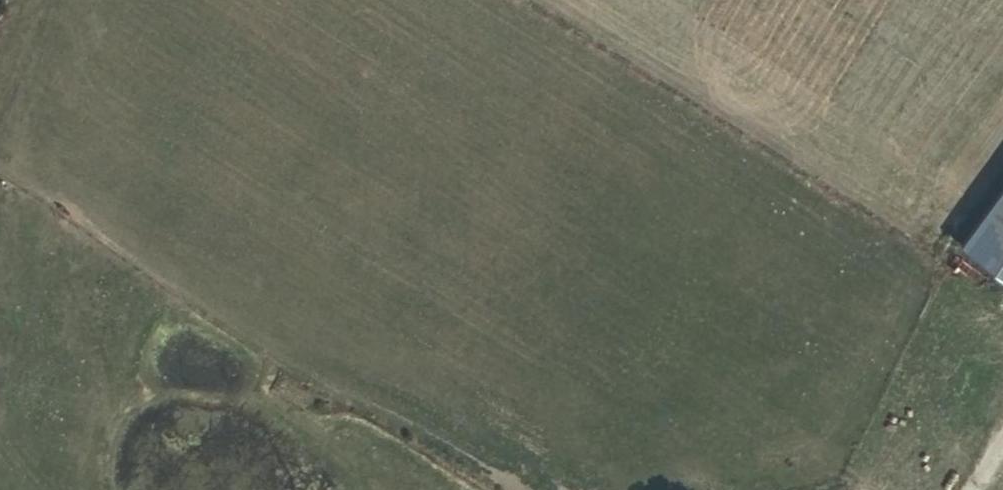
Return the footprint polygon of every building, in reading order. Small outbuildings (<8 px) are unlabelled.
[(958,248),(1002,281),(1002,188),(958,248)]
